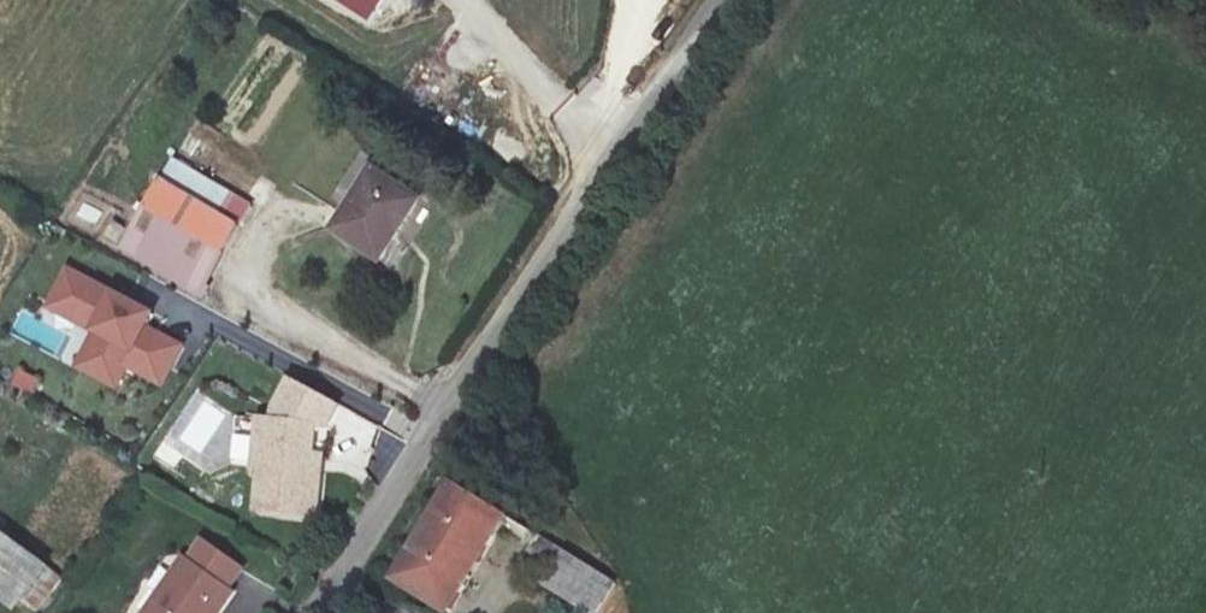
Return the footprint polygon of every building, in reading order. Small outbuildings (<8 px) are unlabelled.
[(424,202),(380,175),(338,239),(383,266),(424,202)] [(243,236),(172,189),(132,249),(203,297),(243,236)] [(74,274),(54,312),(99,336),(82,369),(120,389),(131,369),(165,387),(184,350),(152,333),(160,319),(74,274)] [(14,388),(37,396),(43,379),(20,371),(14,388)] [(269,420),(260,517),(321,523),(329,431),(342,407),(299,382),(278,422),(269,420)] [(583,612),(594,612),(612,583),(447,484),(391,585),(436,612),(444,612),(492,533),(552,570),(542,588),(583,612)] [(0,533),(0,588),(19,602),(46,568),(0,533)] [(192,556),(148,612),(216,612),(236,588),(192,556)]
